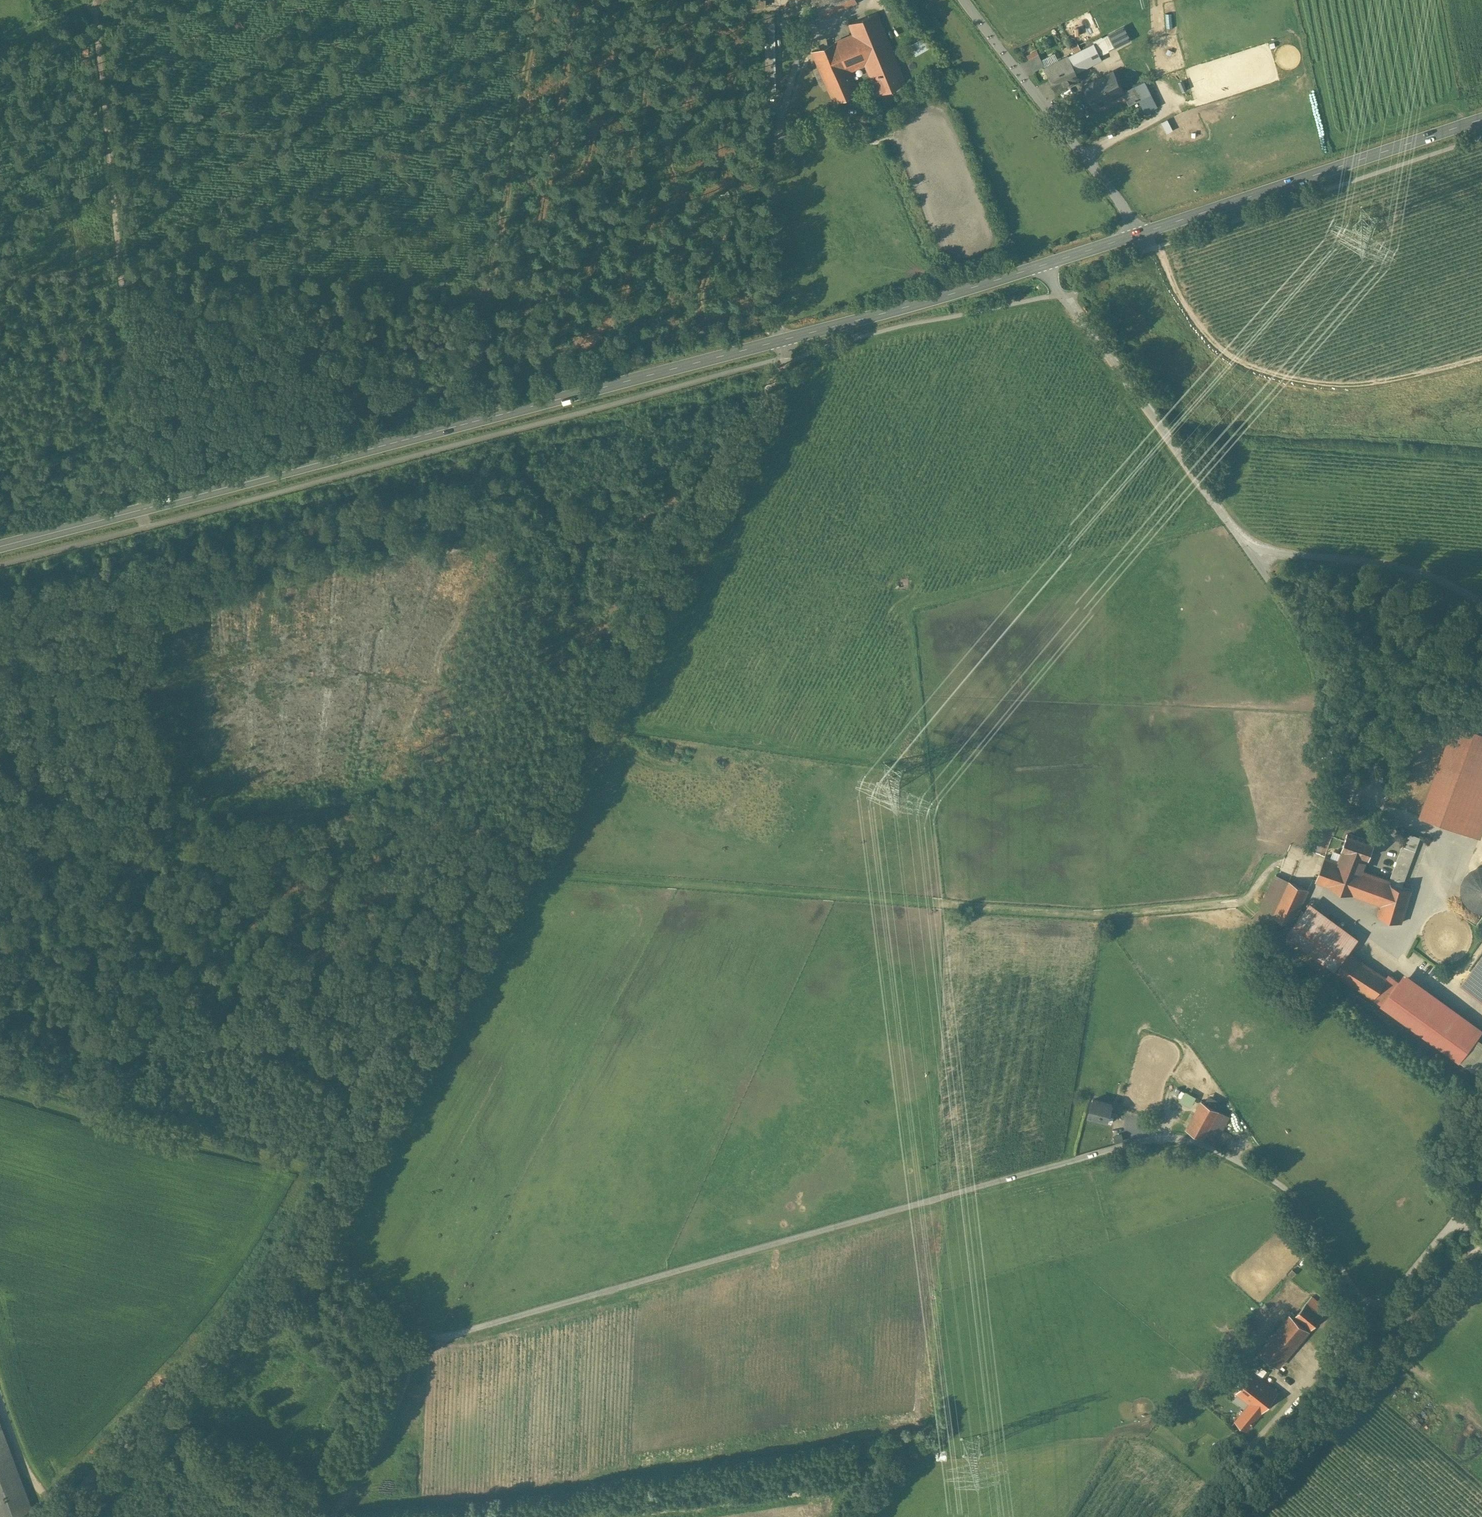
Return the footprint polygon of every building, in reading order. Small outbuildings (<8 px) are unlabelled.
[(819,17),(856,2),(855,0),(812,0),(819,17)] [(852,34),(837,40),(811,51),(833,102),(857,92),(848,71),(865,64),(861,57),(889,45),(876,12),(848,24),(852,34)] [(773,13),(765,13),(766,88),(767,88),(775,88),(773,13)] [(1108,34),(1093,41),(1094,43),(1099,54),(1115,46),(1108,34)] [(924,38),(910,46),(914,53),(928,45),(924,38)] [(1094,43),(1067,57),(1075,72),(1102,58),(1099,54),(1094,43)] [(889,45),(861,57),(865,64),(871,81),(872,84),(873,84),(876,94),(904,83),(889,45)] [(1067,57),(1046,68),(1057,90),(1078,79),(1075,72),(1067,57)] [(1113,71),(1084,86),(1094,107),(1123,92),(1124,92),(1123,91),(1113,71)] [(1134,86),(1123,91),(1124,92),(1123,92),(1129,104),(1140,99),(1134,86)] [(857,114),(841,121),(846,132),(862,125),(857,114)] [(1454,724),(1421,814),(1480,836),(1481,830),(1481,734),(1454,724)] [(1401,845),(1415,849),(1419,835),(1404,832),(1401,845)] [(1374,842),(1347,833),(1342,847),(1342,848),(1338,860),(1362,870),(1363,870),(1368,857),(1374,842)] [(1415,850),(1402,846),(1390,880),(1389,883),(1401,887),(1415,850)] [(1389,883),(1390,880),(1363,870),(1362,870),(1338,860),(1337,860),(1325,856),(1316,880),(1382,904),(1378,915),(1401,922),(1410,890),(1401,887),(1389,883)] [(1478,868),(1472,872),(1466,877),(1463,883),(1463,884),(1463,891),(1465,898),(1469,904),(1475,909),(1481,911),(1481,868),(1478,868)] [(1308,889),(1276,874),(1259,909),(1292,924),(1308,889)] [(1351,947),(1303,910),(1286,933),(1334,969),(1347,952),(1351,947)] [(1386,978),(1347,952),(1334,972),(1374,998),(1387,978),(1386,978)] [(1462,983),(1481,997),(1481,956),(1462,983)] [(1374,998),(1373,998),(1381,1004),(1398,982),(1389,974),(1386,978),(1387,978),(1374,998)] [(1475,1039),(1398,982),(1381,1004),(1459,1062),(1475,1039)] [(1198,1104),(1201,1094),(1189,1090),(1185,1100),(1198,1104)] [(1112,1104),(1093,1099),(1090,1107),(1088,1115),(1112,1122),(1115,1114),(1110,1112),(1112,1104)] [(1229,1116),(1201,1101),(1186,1129),(1213,1144),(1229,1116)] [(1327,1309),(1312,1297),(1307,1302),(1322,1315),(1327,1309)] [(1307,1302),(1294,1317),(1309,1330),(1322,1315),(1307,1302)] [(1291,1314),(1259,1351),(1278,1366),(1309,1330),(1294,1317),(1291,1314)] [(1269,1385),(1253,1372),(1237,1393),(1238,1394),(1250,1404),(1261,1412),(1278,1392),(1270,1385),(1269,1385)] [(1250,1404),(1238,1394),(1234,1400),(1245,1409),(1250,1404)] [(1261,1412),(1250,1404),(1245,1409),(1236,1421),(1247,1430),(1261,1412)] [(9,1449),(0,1426),(0,1452),(9,1449)] [(0,1452),(0,1516),(17,1516),(16,1515),(31,1509),(9,1449),(0,1452)]
